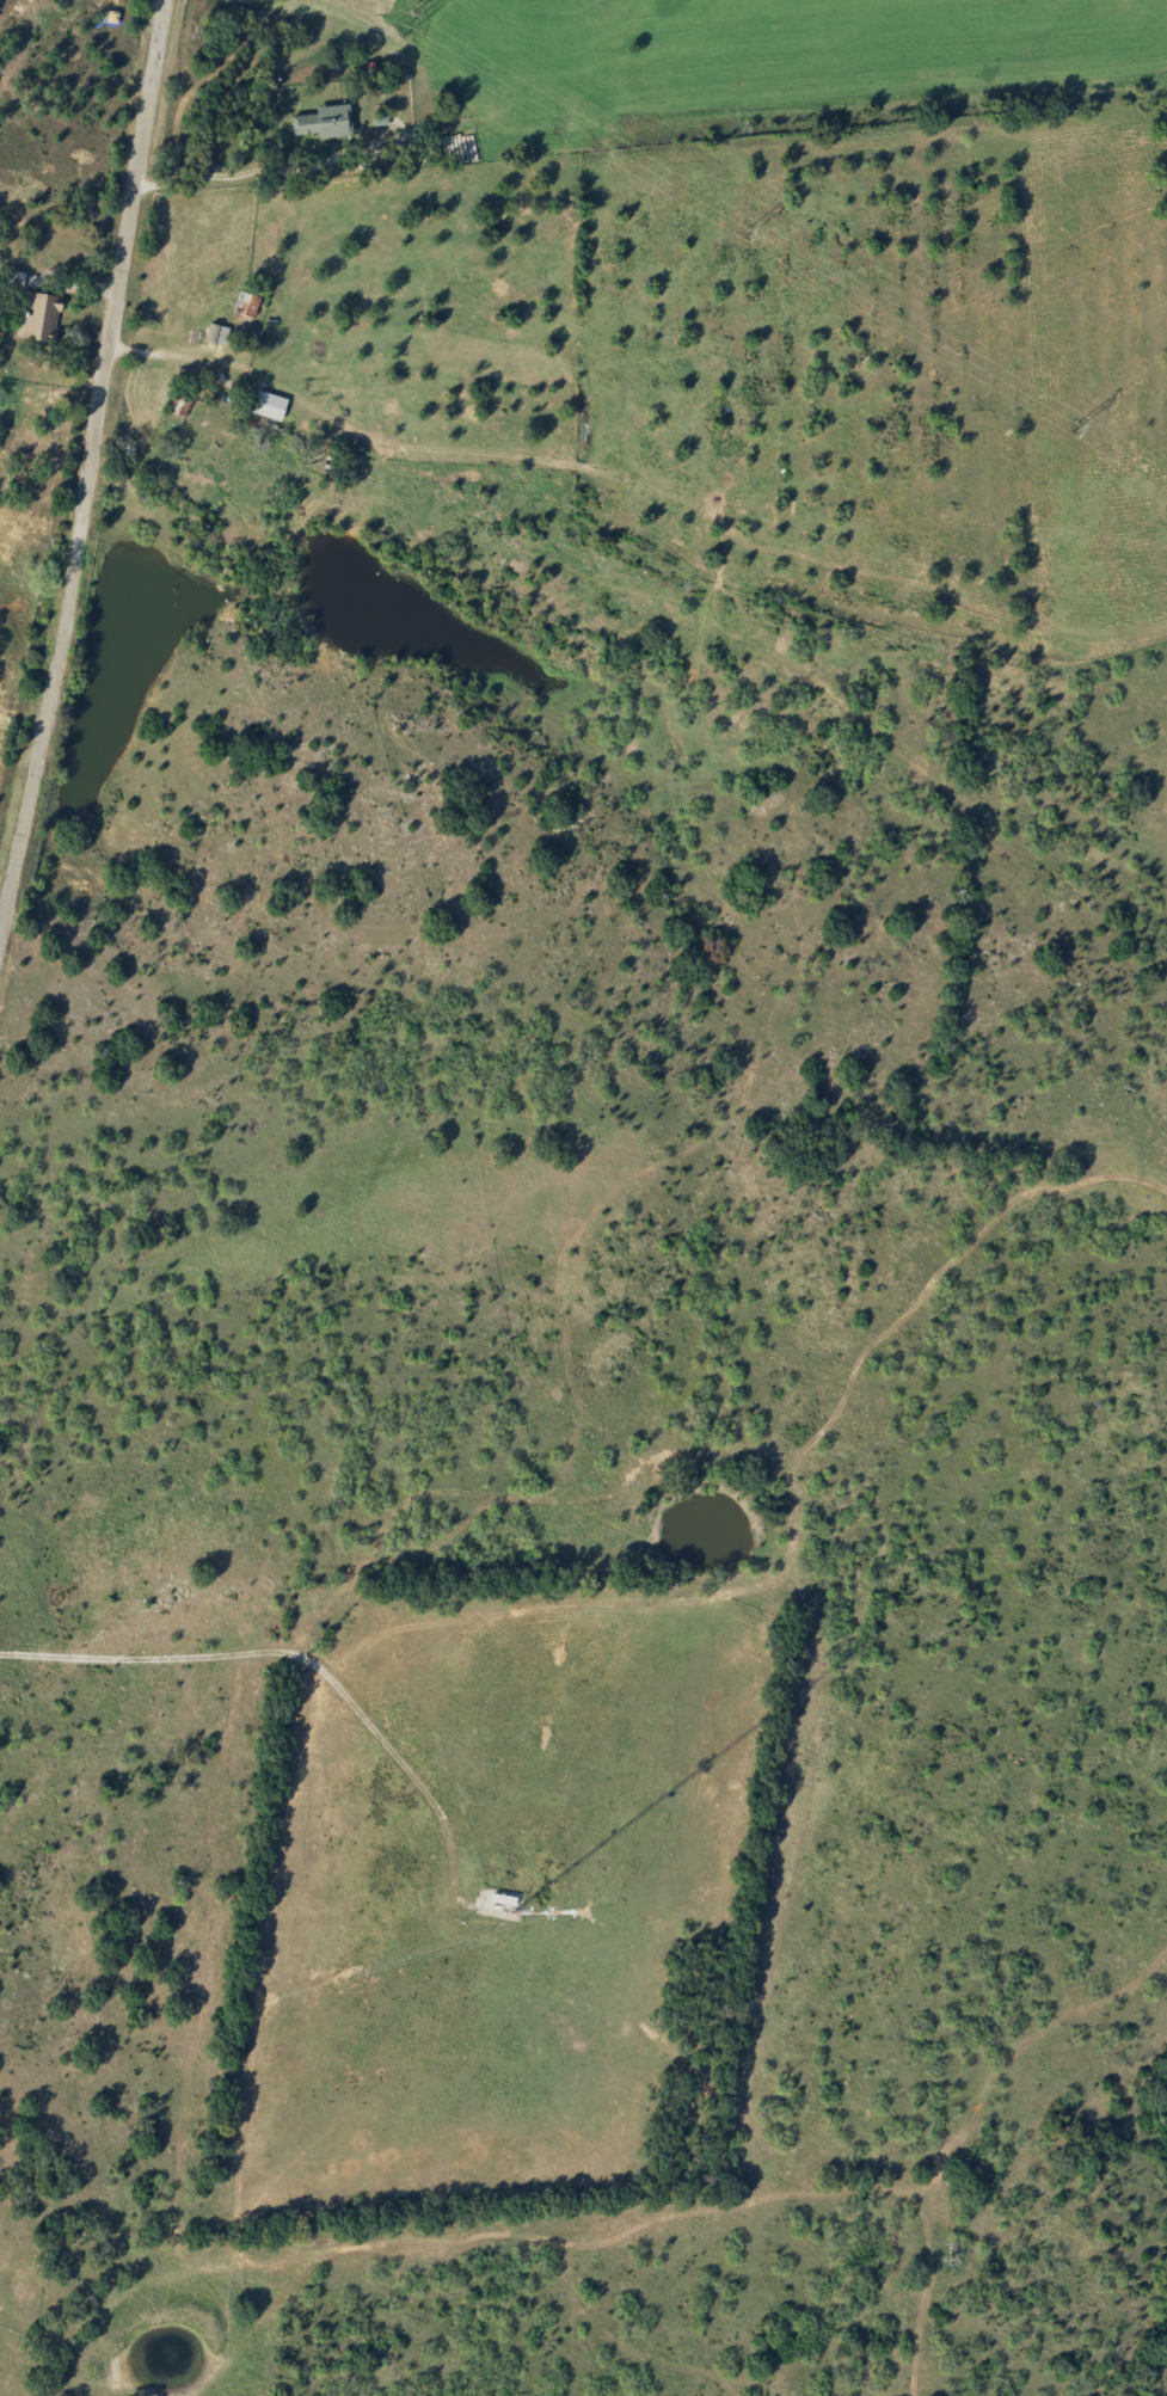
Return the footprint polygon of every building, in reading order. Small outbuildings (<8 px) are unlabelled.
[(312,106),(346,105),(348,137),(314,139),(314,135),(290,136),(289,116),(312,115),(312,106)] [(22,272),(20,287),(7,285),(8,271),(22,272)] [(260,291),(248,321),(228,313),(240,283),(260,291)] [(59,297),(49,345),(17,339),(27,290),(59,297)] [(205,328),(203,340),(176,337),(180,308),(220,314),(217,331),(205,328)] [(277,422),(247,412),(254,389),(284,400),(277,422)]
